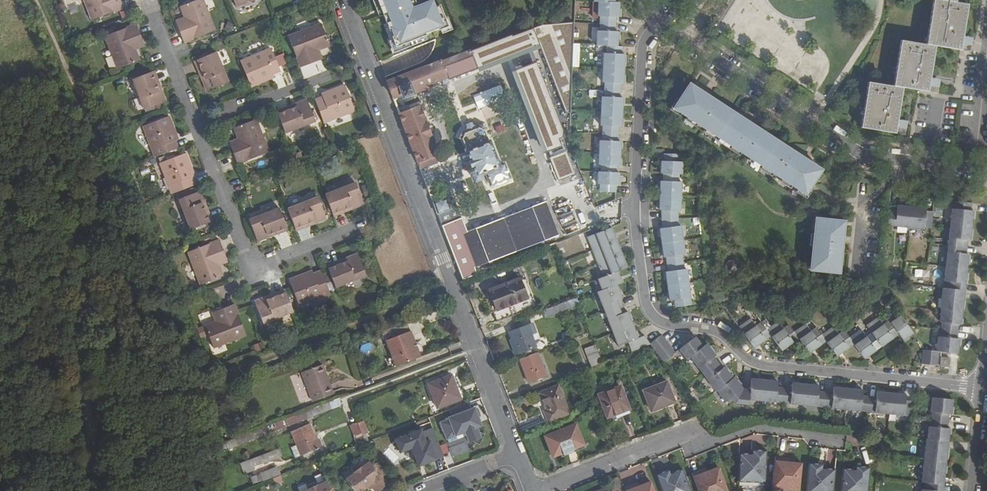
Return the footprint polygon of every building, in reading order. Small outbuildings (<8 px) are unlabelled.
[(121,0),(85,0),(93,21),(125,9),(121,0)] [(180,28),(186,44),(217,33),(204,0),(183,8),(187,19),(189,24),(180,28)] [(237,8),(259,0),(234,0),(237,8)] [(381,9),(383,8),(383,16),(389,32),(392,31),(394,37),(391,38),(395,48),(426,36),(426,35),(437,31),(437,32),(448,28),(439,6),(434,8),(432,2),(417,7),(414,0),(377,0),(381,9)] [(594,1),(599,1),(598,16),(600,16),(600,31),(597,31),(597,45),(604,46),(602,82),(605,82),(604,97),(601,97),(600,123),(603,123),(602,137),(600,137),(599,163),(601,163),(601,171),(598,171),(598,184),(600,184),(600,192),(616,192),(617,185),(619,185),(620,172),(617,172),(617,165),(620,165),(621,138),(619,138),(619,124),(622,124),(623,98),(621,98),(621,83),(624,83),(624,69),(625,54),(623,54),(623,47),(618,46),(619,31),(616,31),(616,24),(617,17),(619,17),(620,2),(615,2),(615,0),(594,0),(594,1)] [(926,45),(901,40),(894,85),(869,80),(860,128),(905,136),(906,126),(896,125),(903,86),(938,93),(939,83),(929,81),(935,46),(970,52),(971,43),(962,42),(968,4),(956,2),(956,0),(934,0),(926,45)] [(189,24),(187,19),(178,22),(180,28),(189,24)] [(135,47),(145,43),(138,26),(116,34),(108,37),(106,38),(119,71),(141,63),(137,52),(135,47)] [(388,85),(393,99),(403,96),(403,98),(428,89),(427,86),(442,80),(445,86),(451,84),(450,82),(515,57),(535,110),(552,103),(538,67),(540,66),(556,60),(543,26),(388,85)] [(316,54),(320,53),(331,49),(323,27),(290,39),(302,70),(319,64),(316,54)] [(147,48),(145,43),(135,47),(137,52),(147,48)] [(242,63),(252,88),(268,82),(267,79),(274,76),(280,74),(272,51),(242,63)] [(207,80),(203,81),(208,93),(231,84),(219,53),(200,60),(207,80)] [(196,62),(203,81),(207,80),(200,60),(196,62)] [(160,93),(164,92),(157,73),(153,74),(160,93)] [(169,103),(164,92),(160,93),(153,74),(135,81),(147,112),(169,103)] [(495,83),(482,86),(488,113),(501,109),(495,83)] [(782,178),(806,194),(822,170),(802,157),(801,158),(790,151),(791,149),(762,131),(761,132),(752,126),(753,125),(719,103),(718,104),(709,98),(710,97),(690,84),(674,108),(698,124),(698,125),(705,129),(705,128),(775,173),(774,175),(781,179),(782,178)] [(346,88),(330,94),(331,97),(325,99),(316,103),(325,125),(356,113),(346,88)] [(307,103),(296,107),(297,110),(279,117),(286,136),(315,125),(307,103)] [(296,107),(277,114),(279,117),(297,110),(296,107)] [(418,110),(400,117),(417,162),(434,156),(428,137),(431,136),(429,130),(426,131),(418,110)] [(173,136),(176,134),(170,119),(145,129),(157,159),(178,150),(176,143),(173,136)] [(509,135),(520,131),(516,119),(505,123),(509,135)] [(560,122),(548,127),(576,200),(588,195),(560,122)] [(239,147),(230,150),(237,167),(267,154),(255,123),(233,131),(237,141),(239,147)] [(460,140),(463,142),(476,174),(470,176),(472,184),(481,181),(479,177),(484,175),(490,190),(509,183),(503,166),(497,168),(483,134),(485,130),(479,127),(478,131),(476,132),(475,128),(472,127),(467,129),(465,132),(467,135),(466,136),(461,134),(460,140)] [(523,138),(510,144),(522,172),(535,166),(523,138)] [(239,147),(237,141),(228,145),(230,150),(239,147)] [(676,306),(691,304),(687,269),(684,269),(682,253),(685,253),(680,226),(678,226),(678,218),(679,211),(681,211),(682,198),(682,183),(680,183),(680,176),(682,176),(683,162),(680,162),(681,154),(665,153),(664,161),(662,161),(661,175),(664,175),(663,182),(661,182),(660,210),(662,210),(663,228),(660,228),(664,256),(667,256),(669,271),(666,272),(670,299),(675,298),(676,306)] [(163,165),(174,195),(196,187),(194,180),(191,173),(195,171),(189,155),(163,165)] [(436,163),(434,156),(417,162),(420,169),(436,163)] [(528,178),(534,193),(546,188),(540,174),(528,178)] [(358,185),(326,196),(333,215),(354,207),(355,210),(366,206),(358,185)] [(515,191),(478,205),(485,223),(522,210),(515,191)] [(193,231),(211,224),(204,206),(207,205),(203,194),(181,202),(193,231)] [(454,197),(434,205),(459,271),(463,282),(478,276),(475,270),(560,237),(547,205),(467,234),(454,197)] [(289,212),(296,229),(316,222),(317,225),(328,221),(320,199),(289,212)] [(607,213),(609,221),(617,219),(615,211),(620,210),(616,199),(596,205),(599,215),(607,213)] [(949,223),(971,225),(972,211),(970,210),(971,203),(954,201),(953,209),(951,208),(949,223)] [(214,223),(207,205),(204,206),(211,224),(214,223)] [(896,205),(896,207),(888,207),(886,225),(908,229),(922,231),(923,229),(930,230),(932,211),(925,210),(925,208),(910,206),(896,205)] [(354,207),(333,215),(335,218),(355,210),(354,207)] [(268,236),(288,229),(281,210),(251,222),(257,240),(259,244),(269,240),(268,236)] [(843,221),(818,218),(816,233),(813,233),(811,255),(814,255),(812,270),(838,273),(840,251),(838,251),(839,242),(841,242),(843,221)] [(298,233),(317,225),(316,222),(296,229),(298,233)] [(947,244),(966,246),(967,239),(969,240),(971,225),(949,223),(947,244)] [(650,347),(662,364),(674,354),(660,336),(649,345),(644,337),(637,339),(632,326),(627,313),(624,314),(622,307),(619,300),(621,299),(616,287),(621,284),(616,273),(627,269),(611,228),(589,237),(605,278),(597,281),(601,292),(597,294),(605,314),(612,334),(618,347),(627,343),(631,354),(650,347)] [(289,232),(288,229),(268,236),(269,240),(274,238),(289,232)] [(218,263),(228,259),(221,242),(190,255),(203,287),(224,278),(220,268),(218,263)] [(945,266),(966,269),(967,254),(965,254),(966,246),(947,244),(945,266)] [(348,264),(328,272),(336,290),(367,278),(358,256),(347,261),(348,264)] [(218,263),(220,268),(229,264),(228,259),(218,263)] [(327,268),(328,272),(348,264),(347,261),(327,268)] [(945,288),(963,290),(966,269),(945,266),(943,281),(946,281),(945,288)] [(309,279),(307,276),(291,282),(300,308),(331,296),(322,274),(315,276),(309,279)] [(486,315),(488,316),(527,300),(528,298),(536,295),(534,290),(544,287),(541,278),(482,301),(486,309),(485,310),(486,315)] [(941,309),(961,311),(963,290),(945,288),(941,288),(939,309),(941,309)] [(286,292),(271,298),(272,302),(287,295),(286,292)] [(272,302),(271,298),(255,304),(264,326),(295,314),(287,295),(272,302)] [(222,323),(217,325),(206,329),(215,350),(247,337),(235,307),(218,314),(222,323)] [(559,308),(544,313),(547,321),(562,316),(559,308)] [(940,329),(956,331),(957,323),(960,324),(961,311),(941,309),(939,321),(941,322),(940,329)] [(222,323),(218,314),(213,316),(217,325),(222,323)] [(805,324),(794,332),(789,325),(783,329),(778,321),(767,330),(761,322),(756,325),(751,318),(739,327),(753,346),(770,335),(781,350),(799,338),(809,352),(825,341),(835,355),(853,343),(865,358),(879,348),(898,334),(902,340),(912,333),(900,316),(889,323),(888,321),(883,325),(878,317),(867,326),(871,334),(869,335),(867,337),(861,330),(850,338),(844,330),(838,334),(832,327),(821,335),(816,328),(811,332),(805,324)] [(404,324),(383,332),(397,368),(418,360),(404,324)] [(407,324),(404,324),(418,360),(420,359),(407,324)] [(517,343),(521,354),(535,349),(527,328),(509,335),(513,344),(517,343)] [(936,351),(940,351),(949,352),(956,353),(958,338),(956,338),(956,331),(940,329),(939,336),(937,336),(936,351)] [(715,391),(716,391),(725,403),(730,398),(734,404),(748,405),(748,400),(761,401),(782,403),(802,405),(823,407),(845,409),(866,411),(888,413),(910,415),(911,400),(904,400),(905,394),(890,392),(876,391),(875,397),(868,396),(861,395),(861,390),(847,388),(832,387),(832,393),(824,392),(817,391),(818,385),(791,383),(790,389),(783,388),(776,388),(777,381),(750,379),(749,390),(743,389),(733,378),(732,379),(723,368),(721,369),(717,363),(712,357),(715,356),(706,344),(702,348),(695,338),(678,351),(686,360),(689,357),(702,374),(715,391)] [(517,343),(513,344),(517,356),(521,354),(517,343)] [(940,351),(936,351),(922,349),(921,364),(936,365),(939,365),(939,366),(948,367),(949,358),(940,357),(940,351)] [(544,379),(535,356),(518,362),(527,385),(544,379)] [(589,362),(592,369),(603,365),(600,358),(589,362)] [(323,366),(302,374),(313,403),(334,396),(323,366)] [(453,375),(451,376),(460,400),(463,399),(453,375)] [(439,409),(460,400),(451,376),(430,385),(439,409)] [(669,391),(667,385),(644,394),(651,413),(674,405),(669,391)] [(544,414),(548,424),(568,416),(558,388),(540,395),(547,413),(544,414)] [(606,421),(615,418),(613,414),(627,409),(620,390),(598,398),(606,421)] [(942,484),(945,462),(947,440),(948,427),(946,427),(947,413),(950,413),(951,398),(930,396),(929,411),(930,411),(930,418),(929,425),(927,425),(926,438),(925,438),(923,460),(921,482),(924,482),(923,489),(921,489),(920,490),(942,490),(942,484)] [(323,411),(341,405),(339,398),(321,404),(323,411)] [(467,405),(450,411),(453,419),(441,424),(448,445),(457,441),(455,434),(464,431),(468,442),(470,441),(478,446),(485,436),(477,432),(473,421),(478,419),(475,410),(470,411),(467,405)] [(629,413),(627,409),(613,414),(615,418),(629,413)] [(344,411),(337,413),(339,424),(347,422),(344,411)] [(305,413),(264,429),(267,436),(308,420),(305,413)] [(350,423),(353,437),(367,434),(364,420),(350,423)] [(417,470),(444,460),(431,426),(421,430),(392,440),(399,456),(410,452),(417,470)] [(312,428),(302,432),(301,430),(292,434),(302,457),(311,453),(310,451),(319,447),(312,428)] [(551,459),(560,455),(560,453),(564,451),(567,453),(583,447),(576,428),(544,440),(551,459)] [(394,463),(399,458),(389,447),(383,452),(394,463)] [(584,452),(583,447),(567,453),(564,451),(560,453),(560,455),(562,460),(584,452)] [(242,471),(282,459),(279,449),(239,461),(242,471)] [(765,452),(757,451),(757,455),(750,454),(738,453),(736,482),(763,484),(765,452)] [(775,459),(772,490),(799,490),(801,465),(789,464),(782,463),(783,460),(775,459)] [(354,490),(368,490),(370,490),(373,487),(375,490),(376,490),(384,490),(389,487),(384,481),(382,478),(387,474),(382,468),(377,472),(375,470),(371,464),(363,470),(362,469),(355,475),(356,476),(348,483),(354,490)] [(809,464),(806,490),(833,490),(835,470),(823,469),(816,468),(817,464),(809,464)] [(278,467),(250,474),(252,481),(280,475),(278,467)] [(842,469),(840,490),(867,490),(870,468),(862,467),(861,471),(855,471),(842,469)] [(691,476),(697,490),(726,490),(718,470),(706,474),(700,476),(699,473),(691,476)] [(655,478),(660,490),(689,490),(682,472),(664,478),(663,475),(655,478)]
